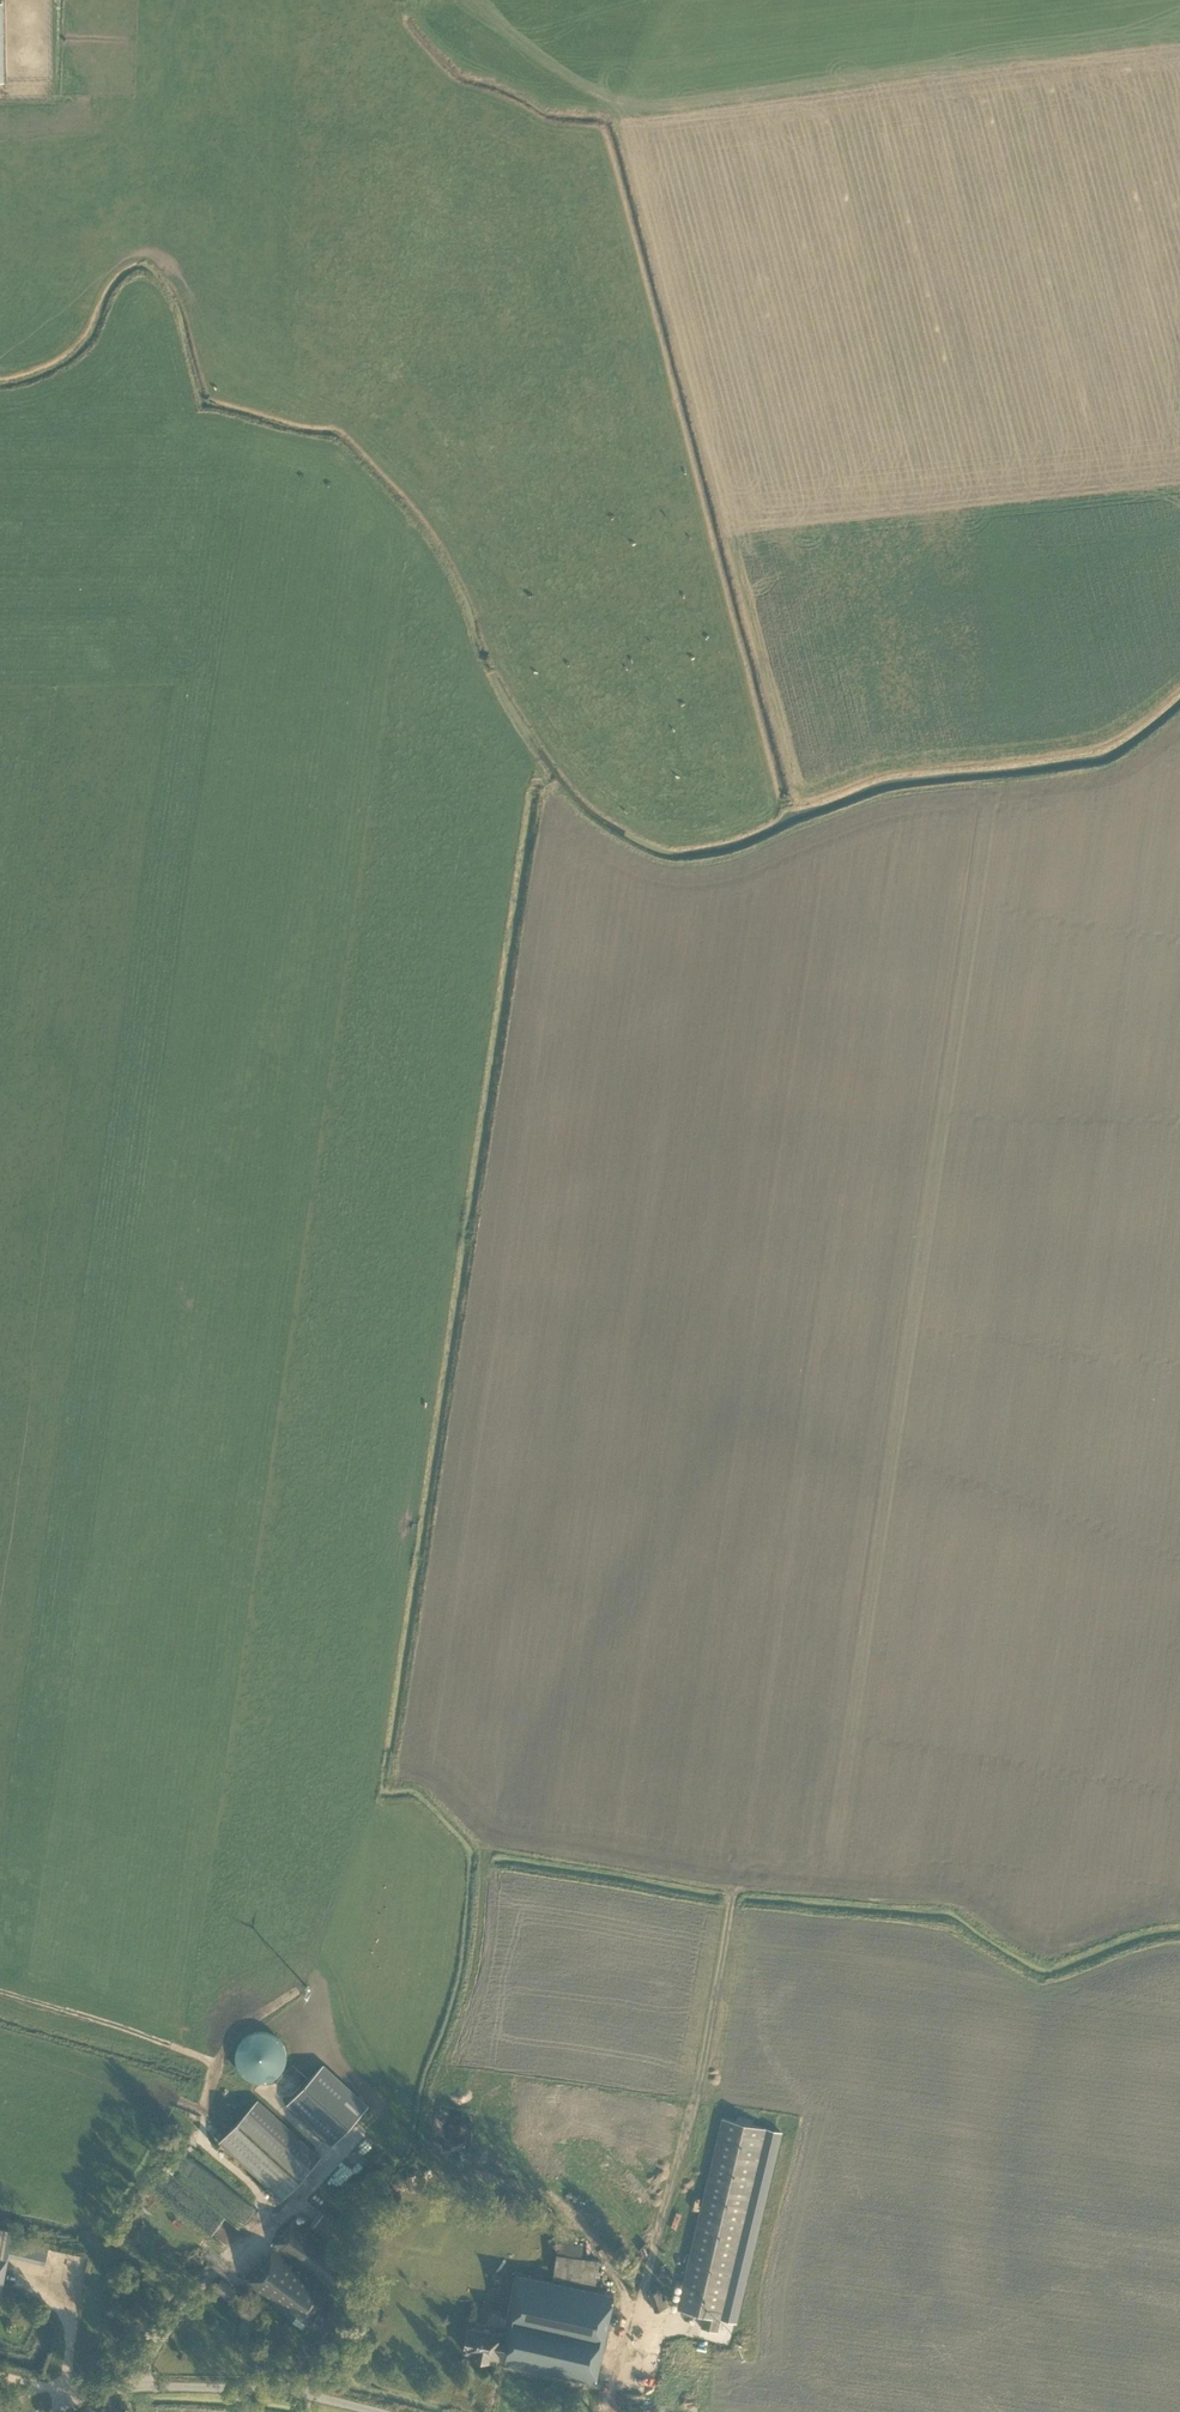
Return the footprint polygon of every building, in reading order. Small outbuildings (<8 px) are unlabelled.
[(265,2031),(261,2031),(256,2031),(252,2032),(248,2034),(245,2037),(241,2040),(239,2044),(237,2048),(236,2052),(236,2056),(236,2061),(237,2065),(239,2069),(241,2073),(245,2076),(248,2078),(252,2080),(256,2081),(261,2082),(265,2081),(270,2080),(274,2078),(277,2076),(280,2073),(283,2069),(285,2065),(286,2061),(286,2056),(286,2052),(285,2048),(283,2044),(280,2040),(277,2037),(274,2034),(270,2032),(265,2031)] [(367,2106),(323,2065),(289,2102),(333,2143),(367,2106)] [(257,2099),(220,2142),(284,2199),(322,2157),(257,2099)] [(718,2330),(767,2127),(722,2117),(677,2308),(704,2314),(701,2326),(718,2330)] [(767,2127),(721,2318),(735,2322),(781,2131),(767,2127)] [(353,2227),(324,2205),(310,2225),(339,2246),(353,2227)] [(355,2261),(295,2216),(245,2282),(294,2318),(297,2315),(323,2334),(337,2316),(322,2305),(355,2261)] [(13,2230),(0,2227),(0,2286),(13,2230)] [(557,2252),(582,2256),(584,2244),(574,2242),(576,2230),(561,2227),(557,2252)] [(600,2259),(582,2256),(557,2252),(553,2279),(596,2286),(600,2259)] [(470,2326),(465,2351),(474,2352),(474,2355),(490,2358),(490,2356),(499,2357),(497,2362),(596,2383),(615,2295),(552,2281),(516,2274),(508,2315),(504,2333),(470,2326)] [(212,2289),(227,2300),(236,2288),(222,2277),(212,2289)] [(663,2299),(660,2289),(649,2293),(655,2310),(669,2305),(666,2298),(663,2299)]
